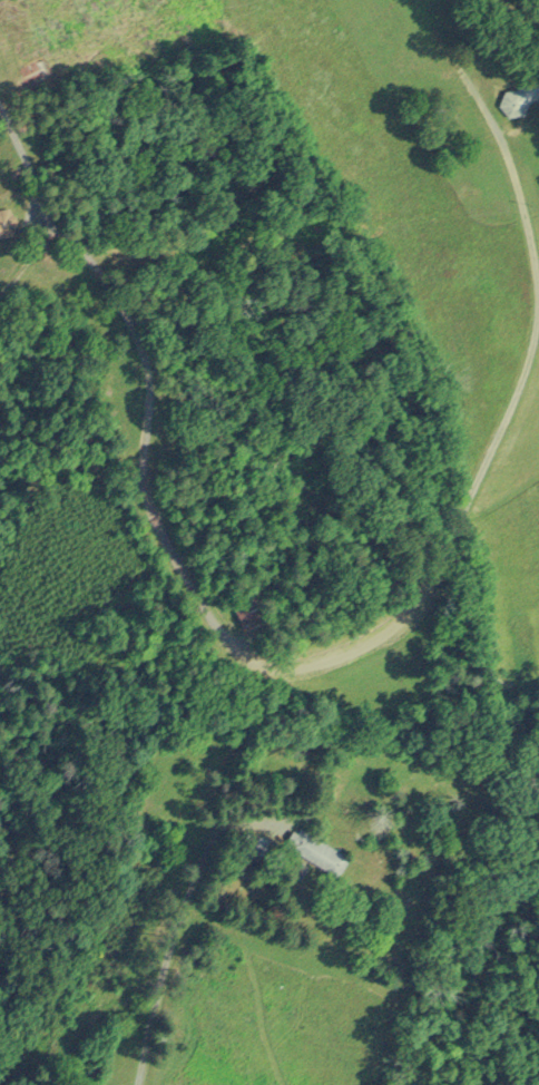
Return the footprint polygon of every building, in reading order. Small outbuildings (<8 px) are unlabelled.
[(529,72),(516,92),(507,87),(496,105),(519,120),(538,88),(538,78),(529,72)] [(18,224),(6,205),(0,209),(0,236),(18,224)] [(348,853),(293,825),(283,845),(338,873),(348,853)]
